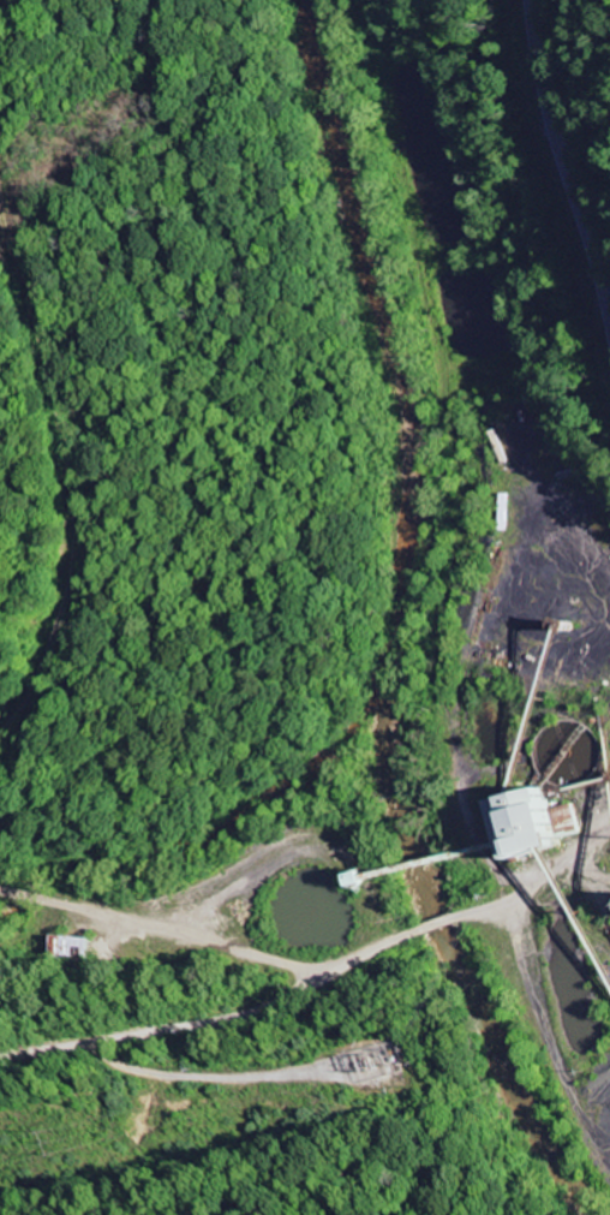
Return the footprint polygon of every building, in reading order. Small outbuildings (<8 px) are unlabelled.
[(484,800),(498,859),(546,848),(545,842),(577,834),(570,806),(553,811),(550,797),(545,798),(542,787),(484,800)] [(90,939),(63,938),(63,955),(89,956),(90,939)]
